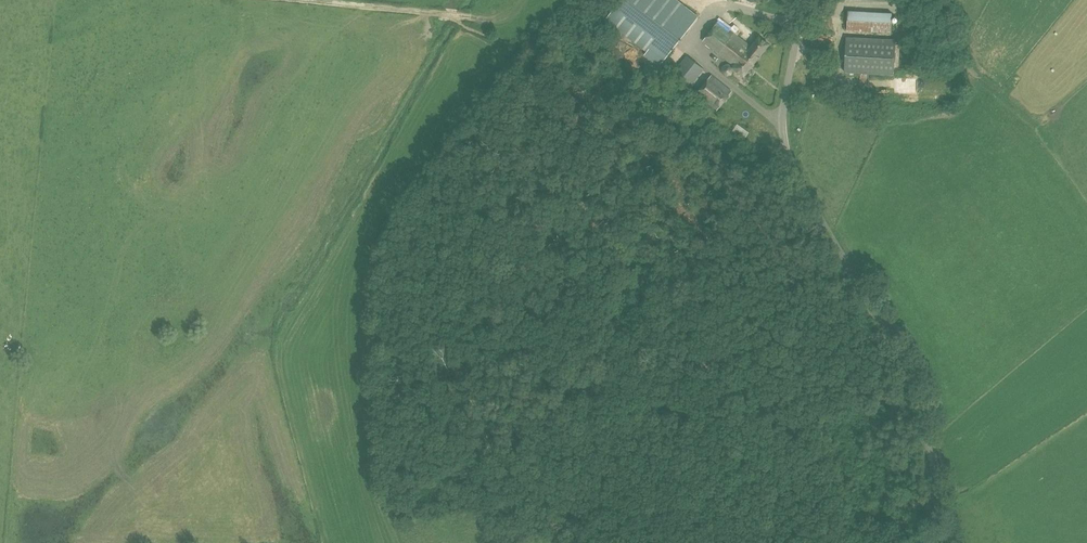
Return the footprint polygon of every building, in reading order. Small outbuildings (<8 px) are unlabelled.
[(648,50),(644,54),(659,66),(662,62),(697,18),(673,0),(621,0),(607,18),(619,27),(648,50)] [(847,30),(891,32),(892,13),(848,10),(847,30)] [(733,68),(744,76),(769,44),(759,37),(751,47),(719,21),(703,41),(735,66),(733,68)] [(845,72),(894,74),(896,39),(847,37),(845,72)] [(665,82),(682,96),(705,69),(686,56),(665,82)] [(727,76),(728,76),(729,76),(730,76),(731,75),(732,74),(733,73),(733,72),(733,71),(734,71),(734,70),(733,69),(733,68),(733,67),(732,67),(732,66),(731,66),(731,65),(730,65),(729,65),(729,64),(728,64),(727,64),(726,65),(725,65),(724,65),(724,66),(723,66),(723,67),(722,67),(722,68),(722,69),(722,70),(722,71),(722,72),(722,73),(723,74),(724,75),(725,75),(725,76),(726,76),(727,76)] [(697,95),(717,111),(732,91),(712,75),(697,95)]
